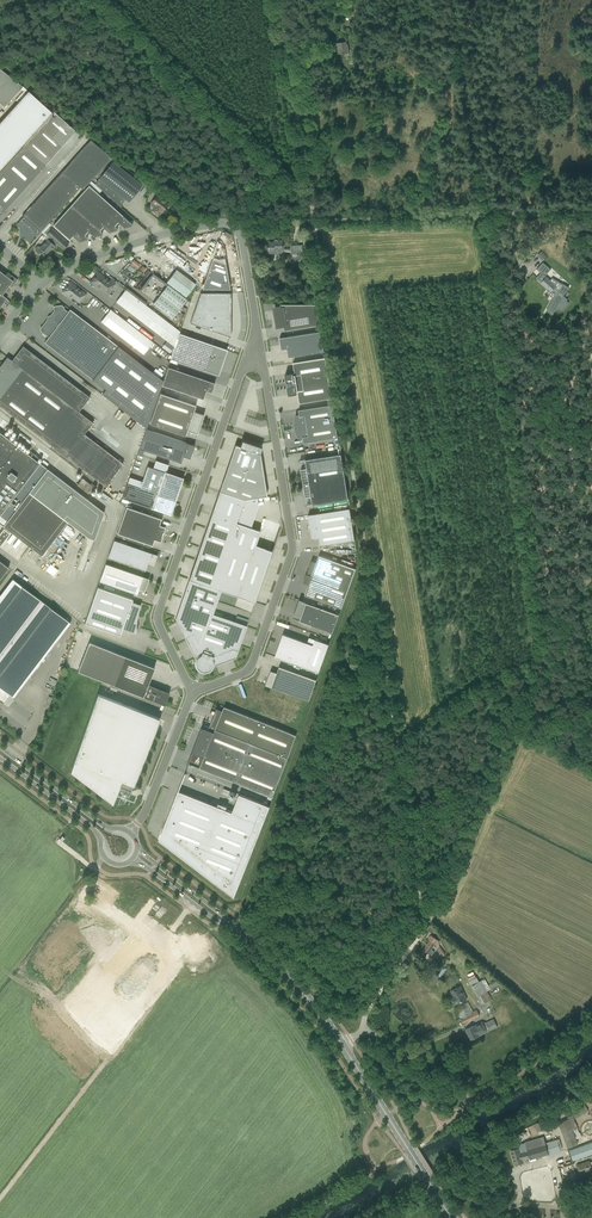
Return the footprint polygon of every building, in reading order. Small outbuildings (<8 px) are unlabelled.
[(338,54),(349,52),(347,41),(342,42),(336,43),(338,54)] [(23,87),(0,69),(0,103),(4,107),(23,87)] [(52,112),(28,91),(0,123),(0,170),(52,112)] [(65,143),(76,131),(54,112),(43,123),(65,143)] [(55,154),(65,143),(43,123),(33,135),(55,154)] [(45,165),(55,154),(33,135),(23,146),(45,165)] [(83,190),(89,183),(112,157),(95,144),(90,140),(23,216),(22,215),(22,216),(23,217),(16,225),(21,229),(20,229),(20,230),(19,231),(19,232),(19,233),(20,234),(20,235),(21,235),(21,236),(22,236),(23,237),(24,237),(25,237),(24,238),(29,243),(39,231),(40,232),(41,232),(40,231),(44,227),(43,226),(47,222),(48,223),(80,187),(83,190)] [(34,177),(45,165),(23,146),(13,157),(34,177)] [(24,188),(34,177),(13,157),(2,169),(13,179),(24,188)] [(129,202),(142,185),(138,182),(113,161),(99,178),(95,184),(120,206),(125,199),(129,202)] [(13,179),(2,169),(0,172),(0,194),(13,179)] [(24,188),(13,179),(0,194),(0,206),(1,205),(5,210),(24,188)] [(89,185),(80,196),(114,226),(118,222),(124,227),(129,222),(132,225),(132,224),(89,185)] [(80,196),(71,205),(99,231),(103,226),(109,232),(114,227),(117,229),(114,226),(80,196)] [(162,211),(167,205),(163,201),(157,196),(151,203),(148,207),(152,210),(152,211),(158,216),(162,211)] [(71,205),(62,215),(84,235),(88,231),(94,236),(99,231),(102,234),(102,233),(99,231),(71,205)] [(62,215),(53,225),(69,240),(73,235),(79,241),(84,235),(87,238),(84,235),(62,215)] [(63,250),(69,244),(64,240),(52,229),(50,230),(46,235),(51,238),(56,243),(63,250)] [(56,243),(51,238),(49,240),(48,239),(41,247),(39,246),(37,246),(35,248),(35,251),(38,254),(44,254),(45,253),(46,254),(50,250),(51,250),(55,246),(54,245),(56,243)] [(283,245),(283,240),(274,240),(275,242),(269,242),(269,247),(268,247),(268,251),(269,251),(269,253),(278,253),(278,255),(284,255),(284,251),(291,251),(291,255),(298,254),(298,252),(302,252),(302,245),(291,245),(291,249),(284,249),(284,245),(283,245)] [(218,242),(202,289),(230,289),(223,249),(222,249),(221,249),(221,248),(221,247),(221,246),(221,245),(220,244),(220,243),(219,243),(218,242)] [(538,257),(545,260),(548,255),(540,251),(538,257)] [(131,263),(130,264),(133,266),(134,265),(137,267),(137,268),(140,264),(134,260),(131,263)] [(543,262),(537,269),(542,274),(538,279),(540,281),(541,282),(551,291),(553,293),(554,294),(556,296),(547,312),(553,315),(558,306),(558,307),(562,310),(569,303),(565,300),(566,298),(567,300),(568,300),(564,296),(569,287),(563,284),(552,278),(550,281),(545,276),(551,270),(543,262)] [(126,269),(121,275),(128,280),(130,276),(128,274),(130,272),(126,269)] [(185,297),(196,284),(181,273),(176,270),(167,282),(171,286),(185,297)] [(0,271),(0,293),(2,295),(9,285),(11,287),(16,282),(15,278),(7,272),(5,275),(0,271)] [(102,277),(97,273),(90,282),(96,287),(97,285),(108,293),(115,284),(103,276),(102,277)] [(74,287),(69,283),(62,292),(68,297),(69,295),(79,303),(86,294),(75,286),(74,287)] [(172,319),(187,299),(168,285),(153,304),(172,319)] [(159,335),(175,347),(179,333),(180,331),(175,328),(168,322),(126,290),(125,290),(119,298),(116,302),(121,306),(159,335)] [(200,292),(190,323),(207,329),(230,337),(230,314),(231,311),(230,311),(230,297),(231,293),(200,292)] [(320,325),(317,304),(280,304),(280,307),(275,308),(276,315),(277,314),(278,320),(276,320),(278,326),(283,325),(284,331),(320,325)] [(68,312),(64,309),(64,307),(61,305),(53,306),(54,311),(41,327),(40,327),(41,331),(48,337),(44,343),(49,346),(92,379),(106,390),(102,394),(111,401),(140,363),(70,309),(68,312)] [(143,354),(153,342),(110,309),(101,322),(143,354)] [(324,352),(321,331),(279,338),(281,350),(287,349),(288,357),(324,352)] [(196,367),(205,370),(206,368),(218,372),(221,365),(221,363),(224,356),(225,356),(227,350),(179,333),(175,347),(170,359),(181,362),(184,354),(199,359),(196,367)] [(28,350),(23,346),(12,360),(7,357),(0,366),(0,406),(68,458),(86,435),(84,434),(93,422),(79,412),(90,397),(28,350)] [(293,363),(295,375),(327,370),(325,358),(293,363)] [(146,428),(163,381),(140,363),(111,401),(146,428)] [(162,385),(203,399),(206,391),(211,393),(215,383),(168,367),(162,385)] [(327,370),(295,375),(294,375),(293,373),(285,374),(289,395),(297,394),(297,391),(298,391),(299,403),(332,398),(327,370)] [(203,414),(194,411),(195,405),(160,393),(149,424),(185,436),(187,430),(197,433),(203,414)] [(338,437),(333,404),(298,410),(299,415),(296,416),(295,418),(295,419),(295,421),(295,422),(295,424),(295,425),(295,427),(296,428),(296,430),(297,431),(297,433),(298,434),(298,436),(299,437),(303,437),(304,442),(338,437)] [(183,456),(190,458),(194,445),(146,429),(140,449),(181,463),(183,456)] [(3,526),(10,532),(11,531),(14,527),(33,541),(29,546),(41,555),(67,521),(88,537),(94,540),(104,512),(47,469),(36,460),(38,457),(31,452),(29,455),(0,433),(0,523),(3,526)] [(84,471),(102,447),(86,435),(68,458),(84,471)] [(235,445),(219,491),(243,499),(244,499),(252,498),(257,497),(266,496),(260,453),(257,453),(259,446),(242,440),(240,446),(235,445)] [(105,486),(123,463),(102,447),(84,471),(105,486)] [(303,483),(345,477),(341,454),(305,460),(307,468),(301,469),(303,483)] [(139,488),(175,500),(182,479),(183,479),(183,478),(182,478),(166,473),(166,472),(165,472),(147,466),(140,488),(139,488)] [(348,499),(345,477),(303,483),(305,497),(311,496),(312,505),(348,499)] [(89,494),(90,491),(94,487),(82,478),(77,485),(89,494)] [(169,514),(170,515),(171,514),(170,514),(175,500),(139,488),(140,488),(127,484),(122,498),(151,508),(152,508),(170,514),(169,514)] [(236,523),(243,499),(219,491),(217,498),(216,502),(215,502),(215,503),(216,503),(214,508),(214,507),(211,515),(236,523)] [(243,499),(236,523),(214,588),(221,590),(255,602),(273,551),(271,550),(270,553),(254,548),(255,545),(260,531),(257,530),(252,529),(253,528),(248,527),(256,505),(255,501),(251,502),(250,499),(252,499),(252,498),(244,499),(243,499)] [(165,527),(159,525),(161,519),(162,520),(162,519),(126,507),(122,520),(117,534),(152,546),(154,539),(160,542),(162,536),(161,536),(162,534),(163,532),(165,527)] [(350,508),(308,515),(308,517),(309,517),(312,539),(317,538),(317,539),(319,538),(320,546),(355,541),(350,508)] [(189,579),(214,588),(236,523),(211,515),(209,520),(210,520),(208,525),(198,551),(199,552),(198,556),(197,556),(190,576),(189,579)] [(0,533),(0,545),(9,533),(4,529),(0,533)] [(153,566),(156,558),(157,555),(114,540),(107,558),(145,571),(148,564),(153,566)] [(22,552),(29,543),(26,541),(19,550),(22,552)] [(308,570),(307,574),(306,574),(303,582),(304,582),(303,585),(308,586),(307,586),(310,588),(307,596),(305,595),(305,594),(304,595),(341,608),(356,569),(319,555),(316,562),(311,560),(308,570)] [(9,567),(0,561),(0,579),(9,567)] [(105,563),(99,581),(137,594),(139,589),(144,591),(149,579),(105,563)] [(70,622),(13,579),(0,596),(0,700),(1,700),(4,702),(4,704),(5,704),(8,706),(12,701),(14,701),(13,697),(70,622)] [(238,650),(247,626),(212,614),(221,590),(214,588),(189,579),(175,618),(185,637),(195,657),(194,657),(195,659),(198,660),(198,662),(198,664),(199,666),(200,667),(204,668),(205,668),(207,668),(209,666),(210,665),(213,666),(214,665),(235,657),(237,650),(238,650)] [(122,630),(122,628),(134,632),(135,628),(135,625),(134,621),(139,605),(131,602),(132,601),(132,599),(97,587),(85,623),(120,635),(122,630)] [(294,613),(293,617),(300,620),(333,631),(339,613),(302,600),(299,599),(298,603),(294,613)] [(313,645),(283,634),(282,636),(284,636),(281,642),(280,645),(277,656),(275,655),(275,657),(319,672),(329,644),(315,639),(313,645)] [(89,642),(78,671),(113,685),(164,705),(169,693),(166,691),(148,684),(154,668),(124,656),(89,642)] [(113,646),(113,644),(109,643),(107,648),(121,652),(122,649),(113,646)] [(271,670),(265,685),(272,687),(309,700),(316,680),(279,667),(277,673),(271,670)] [(130,791),(159,718),(97,694),(71,771),(74,773),(107,798),(108,794),(114,797),(117,790),(123,792),(124,788),(130,791)] [(200,768),(272,797),(288,757),(296,735),(224,707),(214,732),(202,727),(200,732),(201,733),(193,753),(204,757),(200,768)] [(232,812),(178,791),(163,828),(164,828),(165,829),(164,832),(163,832),(162,832),(162,833),(162,834),(163,834),(161,839),(221,884),(220,886),(219,886),(220,886),(234,897),(270,806),(239,794),(232,812)] [(96,883),(93,890),(100,893),(98,897),(113,904),(118,894),(96,883)] [(132,933),(82,1004),(90,1010),(90,1011),(94,1014),(98,1014),(98,1016),(112,1026),(115,1027),(134,999),(133,998),(133,990),(137,985),(141,985),(141,976),(150,964),(158,964),(159,963),(161,964),(164,960),(164,956),(132,933)] [(437,940),(436,939),(431,935),(429,939),(430,940),(423,950),(424,950),(422,953),(426,956),(428,954),(431,956),(434,952),(431,949),(436,941),(439,943),(440,941),(438,940),(437,940)] [(440,977),(447,968),(441,964),(435,973),(440,977)] [(435,973),(431,979),(436,983),(440,977),(435,973)] [(477,977),(469,981),(482,1004),(487,1001),(487,1000),(491,998),(487,991),(501,983),(498,980),(488,985),(485,979),(481,980),(479,981),(477,977)] [(457,1004),(467,999),(461,986),(451,991),(453,995),(450,997),(454,1005),(457,1004)] [(473,1012),(468,1002),(455,1008),(463,1023),(480,1016),(477,1010),(473,1012)] [(497,1027),(494,1019),(483,1023),(482,1021),(465,1029),(470,1040),(497,1027)] [(588,1110),(585,1105),(572,1113),(573,1115),(576,1118),(588,1110)] [(568,1119),(558,1123),(568,1148),(578,1144),(576,1139),(580,1137),(574,1119),(576,1118),(573,1115),(567,1117),(568,1119)] [(536,1123),(536,1124),(539,1131),(545,1129),(541,1120),(536,1123)] [(527,1150),(529,1158),(530,1159),(549,1154),(560,1150),(557,1139),(545,1143),(544,1137),(525,1142),(527,1150)] [(591,1154),(591,1142),(569,1150),(573,1161),(591,1154)] [(520,1152),(519,1147),(510,1150),(514,1164),(523,1161),(523,1160),(529,1158),(527,1150),(520,1152)] [(580,1174),(591,1169),(589,1160),(577,1165),(580,1174)]
